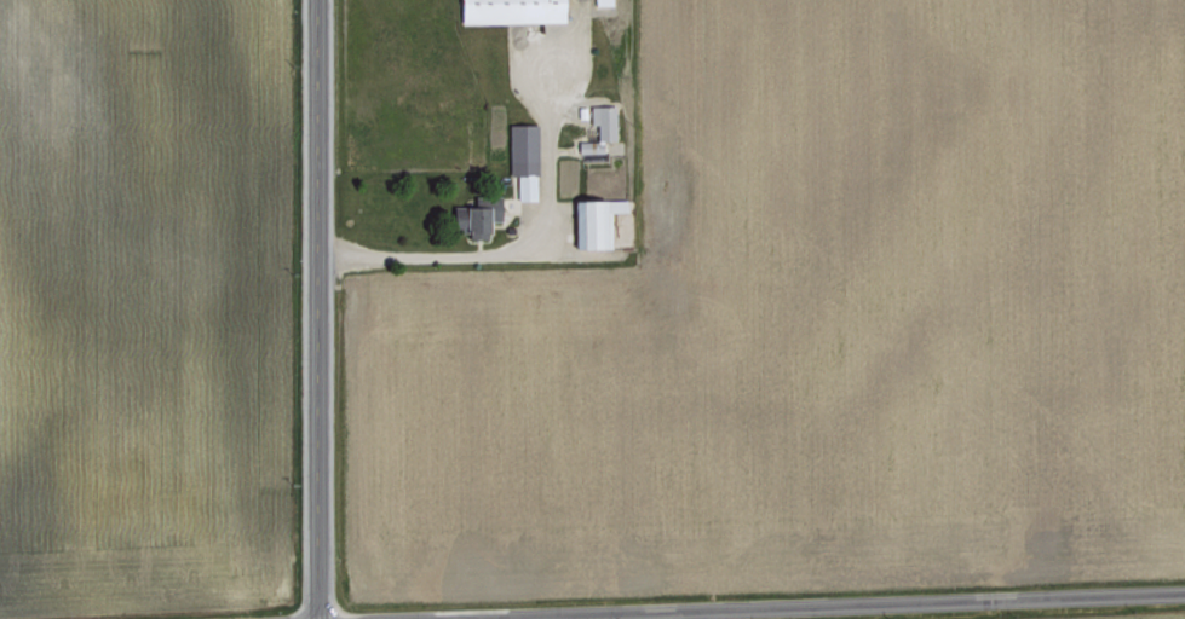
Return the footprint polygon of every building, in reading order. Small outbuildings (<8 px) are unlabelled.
[(595,122),(595,139),(577,139),(577,151),(601,150),(601,139),(615,138),(614,103),(588,103),(589,122),(595,122)] [(507,122),(508,173),(515,173),(515,198),(536,197),(534,122),(507,122)] [(497,194),(483,194),(483,204),(452,204),(452,210),(463,210),(463,236),(485,236),(485,219),(498,219),(497,194)] [(520,214),(519,197),(514,198),(514,195),(499,196),(499,215),(520,214)] [(625,197),(572,198),(573,246),(610,246),(609,210),(625,209),(625,197)]
